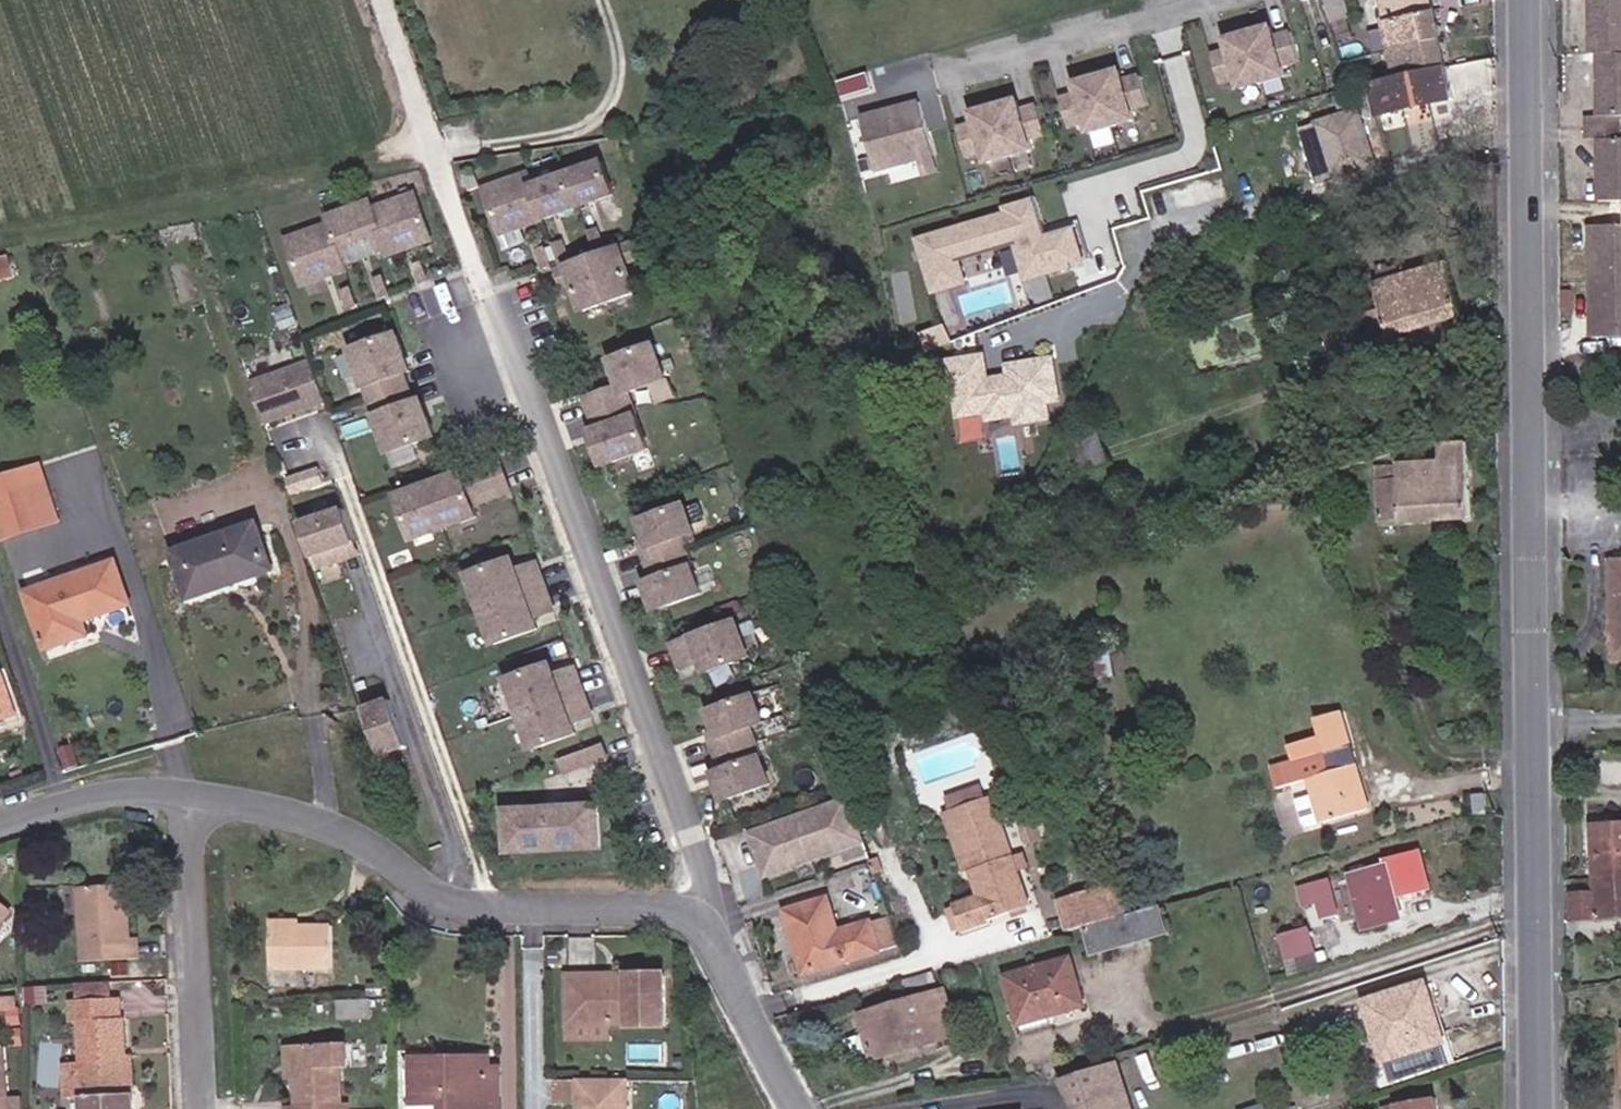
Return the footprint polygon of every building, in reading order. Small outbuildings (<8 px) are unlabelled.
[(1340,25),(1358,20),(1351,0),(1332,0),(1340,25)] [(1444,66),(1429,0),(1381,0),(1396,76),(1444,66)] [(1590,55),(1598,55),(1620,55),(1620,0),(1590,0),(1590,55)] [(1219,50),(1208,53),(1216,86),(1229,83),(1231,93),(1286,79),(1280,71),(1296,66),(1287,30),(1271,35),(1268,24),(1216,37),(1219,50)] [(1598,55),(1598,117),(1586,117),(1587,140),(1598,140),(1598,203),(1620,202),(1620,139),(1619,139),(1619,116),(1620,116),(1620,55),(1598,55)] [(1066,91),(1054,94),(1062,127),(1075,124),(1078,134),(1132,120),(1126,112),(1143,108),(1133,72),(1117,76),(1114,65),(1062,79),(1066,91)] [(1450,97),(1444,66),(1396,76),(1379,79),(1371,82),(1379,117),(1450,97)] [(856,110),(870,170),(915,159),(919,177),(939,173),(921,95),(856,110)] [(966,122),(954,125),(963,158),(976,155),(978,165),(1032,151),(1027,143),(1043,139),(1034,103),(1018,107),(1015,96),(963,110),(966,122)] [(1303,134),(1314,166),(1367,148),(1357,116),(1303,134)] [(1367,148),(1314,166),(1319,184),(1373,165),(1367,148)] [(526,183),(522,170),(475,185),(490,231),(606,190),(594,158),(526,183)] [(323,223),(279,239),(296,284),(340,268),(338,262),(378,247),(380,253),(423,237),(407,192),(363,208),(360,200),(320,215),(323,223)] [(911,237),(927,296),(969,284),(963,260),(1010,247),(1021,284),(1086,266),(1074,224),(1042,232),(1032,196),(999,206),(1001,212),(911,237)] [(1417,219),(1385,229),(1388,242),(1354,255),(1359,268),(1385,260),(1388,272),(1349,283),(1358,309),(1469,273),(1455,223),(1422,233),(1417,219)] [(594,240),(589,225),(580,228),(586,243),(594,240)] [(1590,228),(1592,339),(1620,338),(1620,227),(1590,228)] [(0,237),(0,262),(19,258),(14,235),(0,237)] [(558,253),(553,238),(545,240),(550,256),(558,253)] [(622,239),(549,266),(554,281),(564,277),(575,307),(629,287),(618,257),(628,254),(622,239)] [(543,259),(537,243),(529,246),(535,261),(543,259)] [(422,277),(416,262),(409,265),(415,280),(422,277)] [(383,292),(378,276),(369,280),(375,295),(383,292)] [(351,304),(345,289),(337,292),(342,307),(351,304)] [(398,352),(391,332),(349,347),(386,453),(429,438),(421,418),(414,421),(411,411),(418,408),(415,401),(408,403),(397,373),(404,370),(402,362),(395,365),(391,355),(398,352)] [(660,372),(648,339),(604,355),(614,381),(578,394),(591,424),(584,426),(587,434),(594,431),(598,441),(590,444),(597,460),(641,443),(620,387),(660,372)] [(940,359),(949,419),(980,415),(981,422),(1009,418),(1010,424),(1050,419),(1047,402),(1059,400),(1052,355),(1000,363),(1001,373),(986,375),(983,352),(940,359)] [(309,357),(249,378),(264,420),(324,398),(309,357)] [(1434,436),(1436,497),(1471,496),(1469,415),(1433,414),(1434,436)] [(1382,497),(1436,497),(1434,436),(1380,437),(1382,497)] [(494,455),(391,492),(408,537),(472,513),(468,501),(505,487),(494,455)] [(69,521),(49,458),(0,474),(0,530),(4,541),(69,521)] [(326,466),(293,476),(297,489),(330,479),(326,466)] [(679,498),(634,515),(642,535),(635,537),(648,574),(640,577),(643,584),(650,582),(653,591),(646,594),(650,604),(697,587),(676,529),(689,525),(679,498)] [(318,568),(357,559),(345,509),(307,518),(318,568)] [(255,526),(171,553),(187,598),(270,572),(255,526)] [(512,566),(508,555),(466,570),(492,640),(533,624),(529,613),(550,605),(532,558),(512,566)] [(1608,561),(1610,662),(1620,661),(1620,560),(1608,561)] [(113,561),(25,591),(44,644),(86,630),(82,617),(126,601),(113,561)] [(730,615),(668,637),(677,662),(697,654),(701,665),(743,649),(730,615)] [(587,710),(571,662),(551,670),(547,659),(505,674),(531,743),(571,728),(567,717),(587,710)] [(1346,668),(1324,674),(1335,717),(1358,712),(1346,668)] [(0,675),(0,717),(18,711),(6,673),(0,675)] [(759,714),(749,688),(705,704),(712,724),(705,726),(718,763),(711,766),(720,793),(768,777),(748,718),(759,714)] [(1314,737),(1319,757),(1324,779),(1373,767),(1363,725),(1339,730),(1335,717),(1277,731),(1281,746),(1314,737)] [(603,750),(599,738),(556,754),(561,767),(603,750)] [(1324,779),(1319,757),(1308,759),(1313,782),(1324,779)] [(981,776),(945,789),(950,802),(943,805),(960,855),(968,853),(978,885),(956,894),(963,914),(1028,889),(1005,822),(998,826),(981,776)] [(861,835),(847,794),(749,828),(764,870),(861,835)] [(598,841),(595,799),(556,801),(558,843),(598,841)] [(558,843),(556,801),(543,802),(545,843),(558,843)] [(545,843),(543,802),(503,804),(505,845),(545,843)] [(1595,877),(1620,875),(1620,826),(1592,828),(1595,877)] [(1388,866),(1352,877),(1365,930),(1402,919),(1388,866)] [(1595,877),(1596,896),(1570,897),(1571,919),(1620,917),(1620,875),(1595,877)] [(1318,901),(1321,920),(1338,915),(1330,882),(1300,890),(1304,904),(1318,901)] [(130,887),(79,889),(82,962),(140,958),(139,938),(132,938),(130,887)] [(1063,930),(1106,915),(1097,887),(1055,900),(1063,930)] [(829,890),(779,905),(800,964),(872,944),(865,917),(842,924),(829,890)] [(1310,923),(1321,920),(1318,901),(1304,904),(1310,923)] [(0,903),(0,923),(10,911),(0,903)] [(1167,934),(1159,906),(1085,927),(1093,955),(1167,934)] [(332,928),(273,927),(272,967),(331,968),(332,928)] [(1309,928),(1279,937),(1286,959),(1316,952),(1309,928)] [(1070,958),(1006,977),(1022,1033),(1049,1024),(1048,1017),(1084,1007),(1070,958)] [(942,983),(938,972),(905,981),(909,993),(942,983)] [(570,1025),(612,1025),(670,1023),(668,977),(597,978),(597,974),(569,974),(570,1025)] [(782,994),(802,988),(798,976),(778,982),(782,994)] [(1425,984),(1367,1004),(1378,1037),(1346,1047),(1353,1071),(1444,1043),(1425,984)] [(948,991),(861,1016),(875,1061),(908,1051),(907,1045),(922,1041),(923,1047),(961,1036),(948,991)] [(127,1055),(125,1020),(122,1020),(121,1000),(74,1002),(75,1023),(81,1023),(84,1063),(85,1095),(86,1108),(136,1108),(136,1093),(126,1093),(125,1055),(127,1055)] [(371,1000),(340,1002),(341,1019),(371,1019),(371,1000)] [(612,1037),(612,1025),(570,1025),(570,1038),(612,1037)] [(285,1108),(350,1108),(350,1104),(343,1104),(342,1068),(349,1068),(348,1045),(296,1046),(296,1079),(296,1106),(285,1107),(285,1108)] [(286,1079),(296,1079),(296,1046),(286,1047),(286,1079)] [(7,1054),(0,1055),(0,1108),(11,1108),(7,1054)] [(134,1055),(127,1055),(125,1055),(126,1093),(136,1093),(134,1055)] [(491,1065),(491,1059),(410,1060),(410,1106),(441,1106),(441,1108),(502,1108),(502,1097),(492,1097),(491,1065)] [(85,1095),(84,1063),(68,1064),(70,1095),(85,1095)] [(501,1065),(491,1065),(492,1097),(502,1097),(501,1065)] [(578,1081),(579,1108),(627,1108),(627,1081),(578,1081)] [(1384,1108),(1438,1108),(1437,1099),(1384,1108)]
